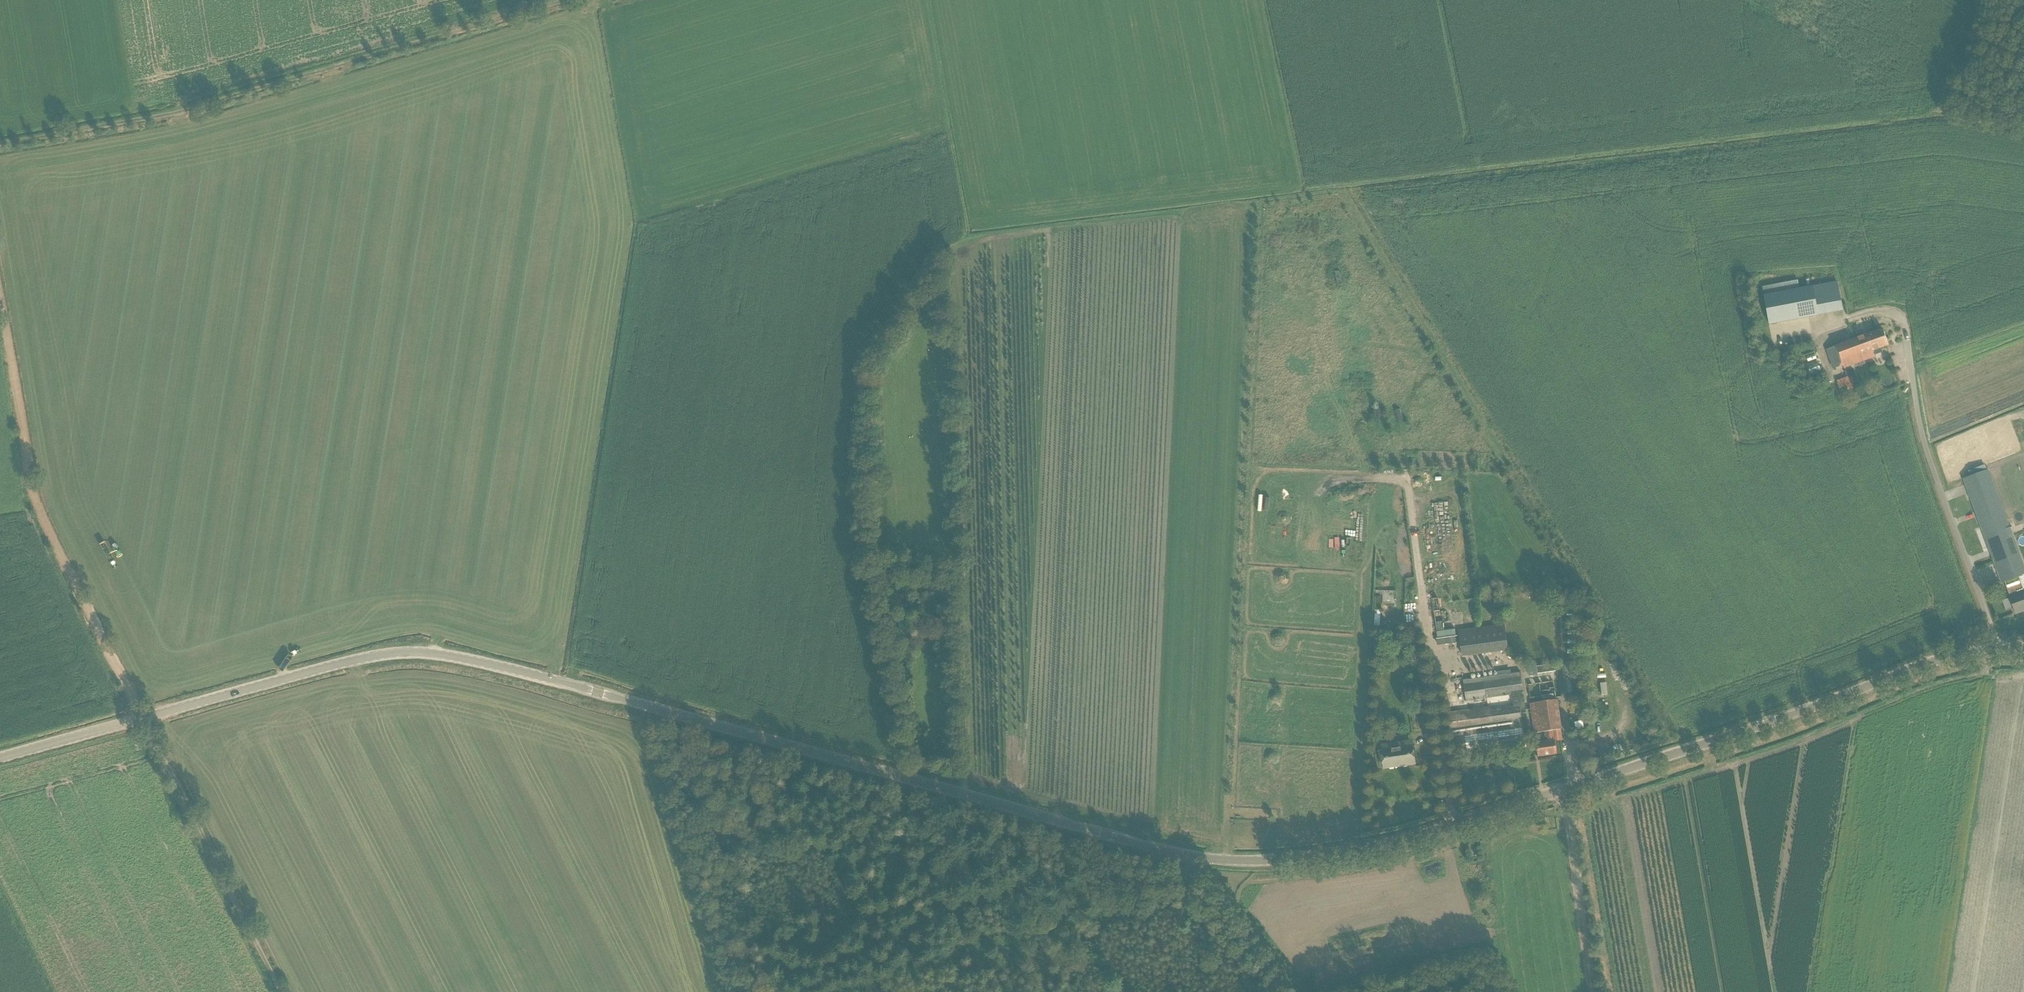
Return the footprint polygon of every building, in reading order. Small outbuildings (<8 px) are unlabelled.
[(1798,280),(1762,287),(1769,324),(1842,310),(1837,282),(1800,289),(1798,280)] [(1892,285),(1886,287),(1889,298),(1895,296),(1892,285)] [(1826,349),(1830,360),(1833,369),(1842,366),(1843,368),(1874,357),(1872,351),(1888,345),(1882,329),(1826,349)] [(1837,380),(1840,388),(1850,385),(1847,376),(1837,380)] [(1972,476),(1963,479),(2001,583),(2023,575),(2023,568),(1988,470),(1972,476)] [(901,582),(912,582),(912,576),(907,576),(907,573),(902,573),(901,582)] [(2020,582),(2012,585),(2009,595),(2010,596),(2009,597),(2009,598),(2013,607),(2015,614),(2023,610),(2023,593),(2023,591),(2020,582)] [(1489,615),(1495,614),(1492,595),(1486,595),(1489,615)] [(1440,611),(1438,597),(1431,597),(1433,612),(1440,611)] [(2009,598),(2002,601),(2005,610),(2013,607),(2009,598)] [(1515,609),(1520,614),(1530,604),(1525,599),(1515,609)] [(1504,623),(1458,630),(1462,657),(1508,651),(1504,623)] [(1457,643),(1456,636),(1455,630),(1438,632),(1439,638),(1437,639),(1438,645),(1457,643)] [(1517,646),(1532,659),(1536,655),(1521,641),(1517,646)] [(1578,660),(1561,663),(1566,693),(1583,691),(1578,660)] [(1533,667),(1534,674),(1552,672),(1551,664),(1533,667)] [(1490,706),(1447,712),(1453,754),(1524,744),(1520,714),(1526,713),(1520,672),(1463,679),(1466,701),(1512,695),(1513,705),(1490,708),(1490,706)] [(1536,743),(1537,746),(1538,756),(1556,754),(1554,741),(1561,740),(1560,730),(1560,729),(1556,700),(1531,703),(1535,733),(1545,732),(1546,742),(1536,743)] [(1413,746),(1381,751),(1383,768),(1415,764),(1413,746)]
